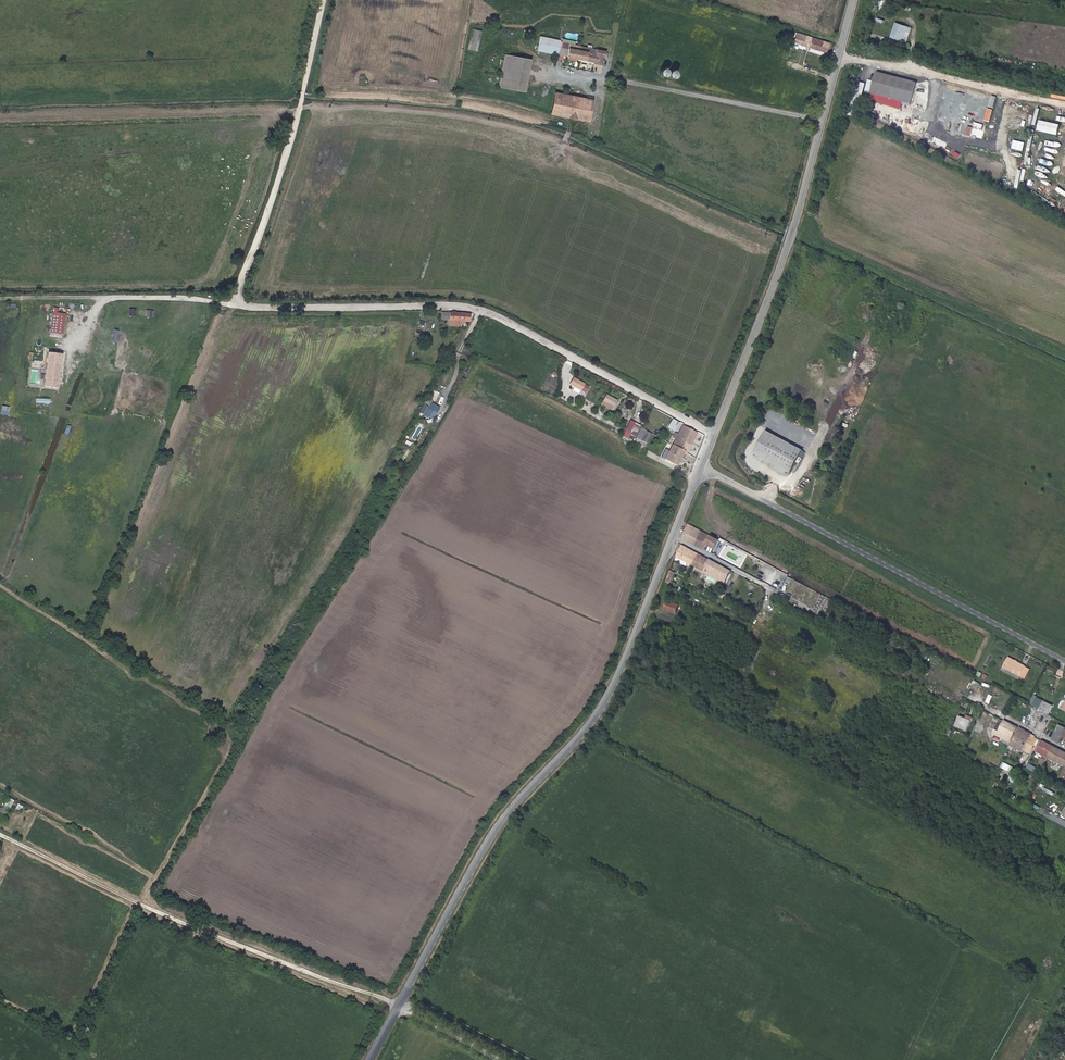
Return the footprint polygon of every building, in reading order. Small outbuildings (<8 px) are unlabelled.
[(908,27),(895,22),(891,37),(903,41),(908,27)] [(471,29),(468,50),(477,51),(480,30),(471,29)] [(801,33),(797,32),(794,42),(798,44),(799,41),(800,41),(802,37),(800,37),(801,33)] [(825,52),(828,41),(801,33),(800,37),(802,37),(800,41),(799,41),(798,44),(825,52)] [(538,50),(558,55),(560,48),(568,50),(569,44),(561,43),(561,41),(540,37),(538,50)] [(558,55),(565,56),(593,62),(593,64),(602,66),(605,52),(569,44),(568,50),(560,48),(558,55)] [(530,60),(505,55),(499,86),(524,91),(530,60)] [(911,103),(916,83),(878,73),(873,93),(911,103)] [(555,93),(551,113),(588,120),(592,99),(555,93)] [(1059,125),(1040,121),(1037,131),(1057,136),(1059,125)] [(1024,164),(1027,165),(1034,130),(1030,130),(1024,164)] [(1055,166),(1057,157),(1037,153),(1035,161),(1055,166)] [(49,333),(63,334),(65,313),(58,313),(58,308),(52,307),(49,333)] [(457,321),(469,322),(470,313),(450,311),(448,320),(457,321)] [(62,355),(48,354),(44,387),(58,389),(62,355)] [(581,392),(586,394),(589,386),(584,384),(581,392)] [(432,389),(429,394),(436,398),(439,393),(432,389)] [(611,411),(616,400),(605,394),(599,405),(611,411)] [(430,404),(424,414),(428,416),(432,410),(437,413),(439,409),(430,404)] [(8,416),(9,407),(1,406),(0,415),(8,416)] [(672,419),(668,427),(675,430),(679,423),(672,419)] [(629,435),(634,437),(639,425),(628,420),(621,437),(627,440),(629,435)] [(675,439),(672,445),(684,451),(694,432),(683,425),(677,436),(674,434),(672,437),(675,439)] [(652,433),(642,428),(637,438),(647,443),(652,433)] [(767,430),(755,452),(791,472),(803,449),(767,430)] [(684,451),(687,453),(697,434),(694,432),(684,451)] [(684,451),(672,445),(665,459),(677,465),(684,451)] [(693,543),(699,531),(690,526),(684,538),(693,543)] [(719,542),(699,531),(693,543),(704,549),(708,543),(716,548),(719,542)] [(718,556),(740,567),(747,554),(724,543),(718,556)] [(679,556),(692,563),(697,554),(683,546),(679,556)] [(697,554),(692,563),(703,569),(704,567),(711,571),(710,573),(725,581),(730,571),(697,554)] [(669,583),(675,572),(671,569),(666,582),(669,583)] [(786,576),(778,590),(783,593),(791,579),(786,576)] [(676,613),(679,605),(669,601),(666,609),(676,613)] [(1003,666),(1020,675),(1025,665),(1008,656),(1003,666)] [(974,681),(972,686),(977,689),(980,684),(974,681)] [(1004,704),(1011,692),(993,683),(989,692),(999,697),(997,701),(993,699),(990,705),(996,708),(999,701),(1004,704)] [(1035,707),(1044,711),(1048,714),(1052,705),(1039,699),(1035,707)] [(971,720),(959,716),(955,726),(967,730),(971,720)] [(994,733),(1010,741),(1017,727),(1004,721),(1003,722),(999,720),(994,733)] [(1061,737),(1064,729),(1064,728),(1058,725),(1053,738),(1059,741),(1061,737)] [(1011,743),(1024,750),(1032,734),(1019,728),(1011,743)] [(1032,734),(1024,750),(1030,753),(1038,739),(1034,738),(1035,736),(1032,734)] [(1048,757),(1054,746),(1043,741),(1037,752),(1048,757)] [(1054,746),(1048,757),(1064,766),(1064,752),(1054,746)] [(1002,762),(1000,768),(1010,773),(1013,768),(1002,762)] [(10,808),(12,801),(6,799),(3,805),(10,808)] [(1047,1012),(1051,1006),(1035,999),(1032,1004),(1047,1012)]
